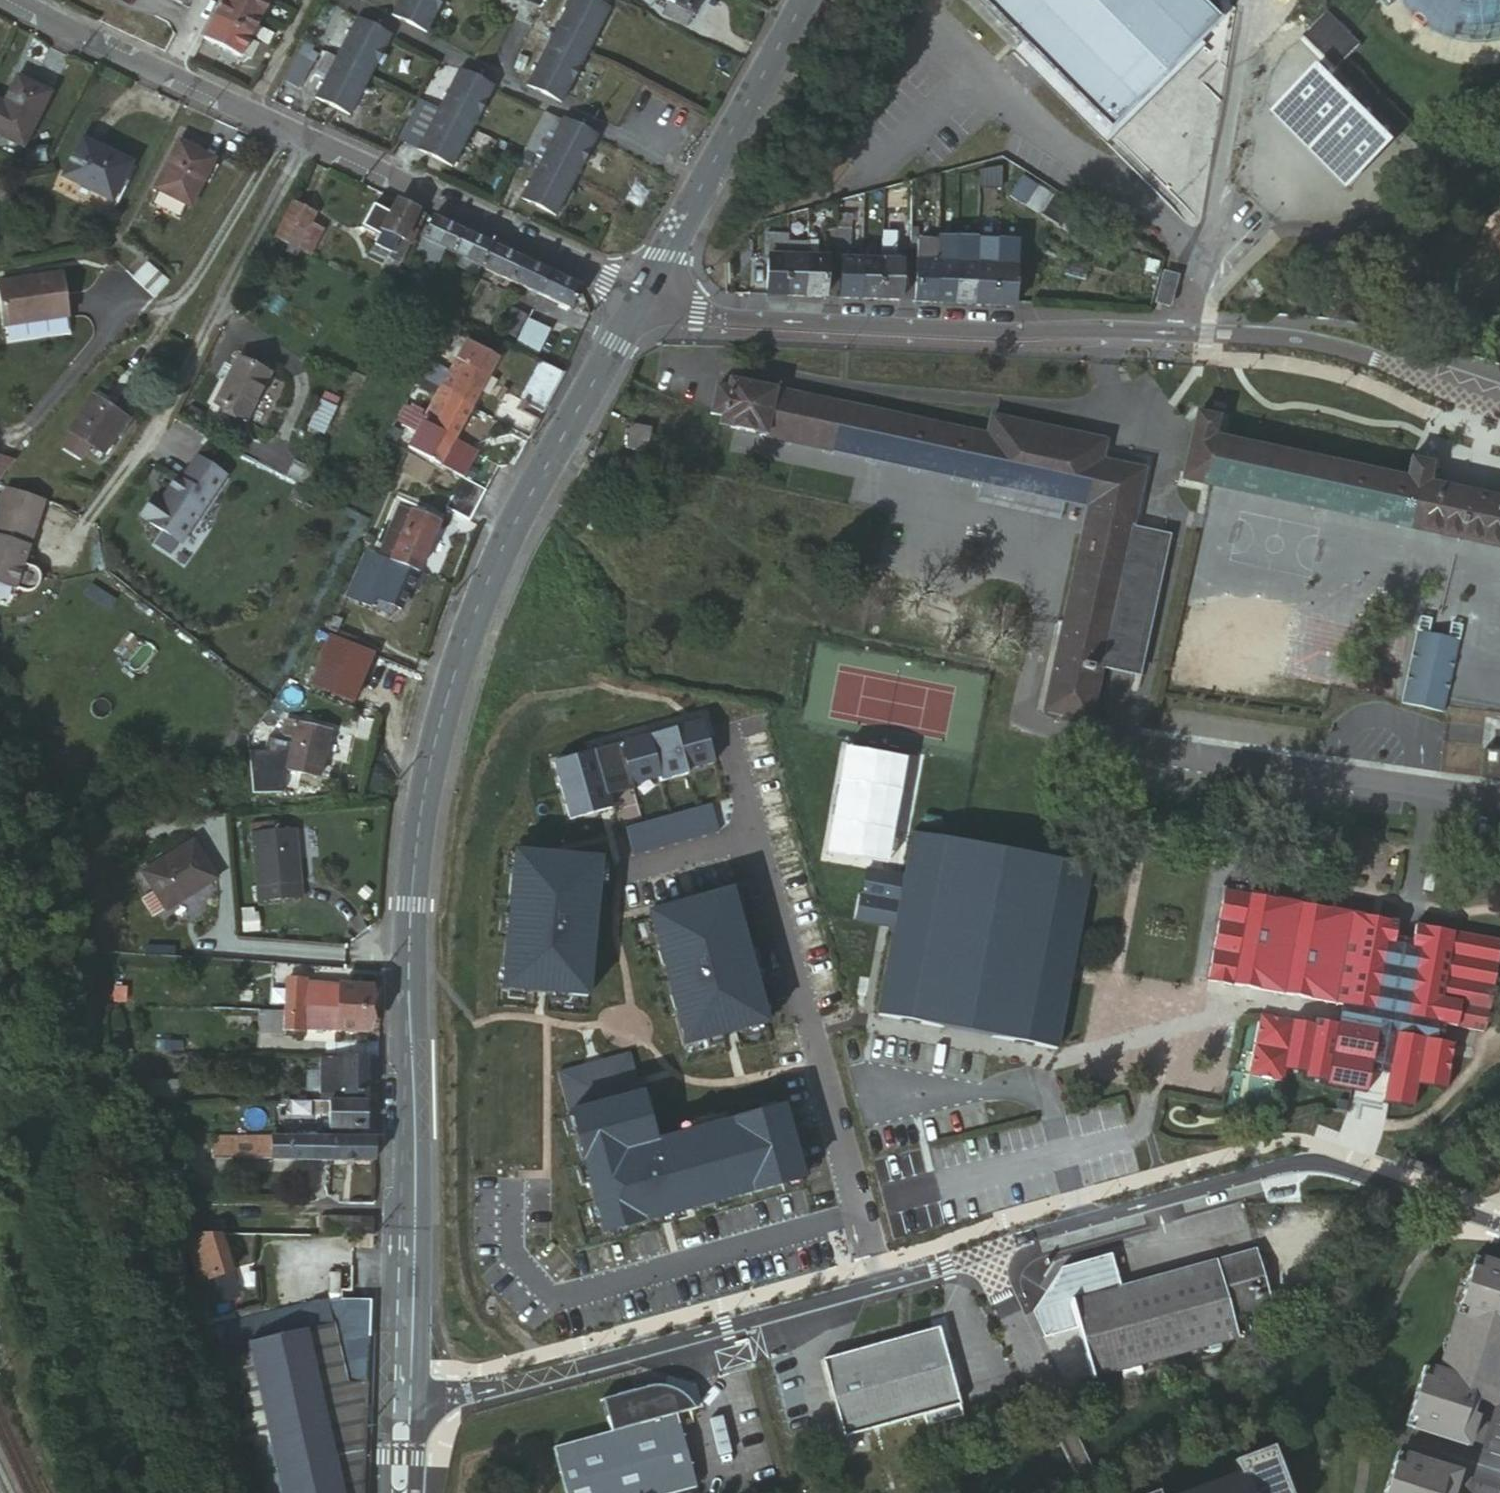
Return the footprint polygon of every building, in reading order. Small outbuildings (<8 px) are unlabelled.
[(250,36),(260,17),(227,0),(225,0),(215,19),(250,36)] [(260,17),(269,0),(227,0),(260,17)] [(400,1),(434,18),(443,0),(400,0),(400,1)] [(559,36),(589,52),(611,13),(588,0),(579,0),(559,36)] [(671,0),(664,14),(690,27),(704,0),(671,0)] [(1099,126),(1220,5),(1215,0),(973,0),(1099,126)] [(333,2),(318,33),(328,37),(343,8),(333,2)] [(1326,14),(1306,34),(1339,65),(1360,45),(1326,14)] [(240,55),(250,36),(215,19),(205,38),(240,55)] [(357,21),(317,98),(350,114),(389,36),(357,21)] [(589,52),(559,36),(538,74),(569,91),(589,52)] [(310,48),(292,80),(306,87),(324,54),(310,48)] [(1394,136),(1317,61),(1270,109),(1347,183),(1394,136)] [(440,107),(421,148),(453,163),(491,88),(456,71),(440,107)] [(0,105),(0,133),(25,145),(52,90),(17,73),(5,96),(0,105)] [(406,141),(421,148),(440,107),(426,101),(406,141)] [(546,158),(566,118),(551,111),(520,171),(523,173),(529,176),(527,179),(533,182),(546,158)] [(598,135),(566,118),(546,158),(578,174),(598,135)] [(80,141),(63,175),(111,198),(127,163),(80,141)] [(185,142),(162,188),(198,205),(221,160),(185,142)] [(578,174),(546,158),(533,182),(527,179),(529,176),(523,173),(512,191),(559,213),(578,174)] [(425,212),(396,198),(386,218),(378,235),(374,243),(390,251),(387,257),(399,263),(425,212)] [(1041,200),(1032,215),(1050,227),(1060,212),(1041,200)] [(315,213),(293,202),(275,241),(296,250),(311,220),(315,213)] [(1060,212),(1050,227),(1067,238),(1076,223),(1060,212)] [(378,235),(386,218),(378,213),(370,231),(378,235)] [(454,226),(433,216),(423,237),(444,247),(454,226)] [(330,228),(311,220),(296,250),(316,258),(330,228)] [(1092,233),(1076,223),(1067,238),(1083,248),(1092,233)] [(454,226),(444,247),(471,259),(480,239),(454,226)] [(822,250),(836,251),(836,234),(823,233),(822,250)] [(836,234),(836,251),(853,252),(853,235),(836,234)] [(471,259),(503,274),(512,253),(480,239),(471,259)] [(768,303),(788,303),(790,250),(791,241),(767,240),(766,255),(771,255),(770,262),(768,303)] [(896,248),(895,269),(899,270),(900,240),(884,240),(884,248),(896,248)] [(959,273),(960,253),(960,241),(940,241),(940,247),(939,262),(938,272),(959,273)] [(751,245),(732,268),(740,281),(756,261),(756,248),(751,245)] [(924,261),(939,262),(940,247),(925,246),(924,261)] [(884,248),(884,269),(895,269),(896,248),(884,248)] [(1001,255),(1000,275),(998,313),(1019,314),(1023,249),(1002,248),(1001,255)] [(794,303),(806,304),(808,265),(809,250),(790,250),(788,303),(794,303)] [(818,250),(809,250),(808,265),(817,265),(818,250)] [(512,253),(503,274),(531,287),(541,267),(512,253)] [(981,274),(982,254),(960,253),(959,273),(981,274)] [(1001,255),(982,254),(981,274),(1000,275),(1001,255)] [(1152,293),(1168,265),(1152,255),(1145,267),(1135,282),(1152,293)] [(156,257),(142,274),(164,291),(178,273),(156,257)] [(921,271),(938,272),(939,262),(924,261),(922,261),(921,271)] [(808,265),(806,304),(826,305),(828,266),(817,265),(808,265)] [(541,267),(531,287),(569,305),(580,284),(576,283),(541,267)] [(864,307),(865,268),(843,267),(841,305),(864,307)] [(881,308),(884,269),(865,268),(864,307),(881,308)] [(895,269),(884,269),(881,308),(901,309),(904,270),(899,270),(895,269)] [(926,310),(937,310),(938,272),(921,271),(918,271),(917,309),(926,310)] [(69,272),(5,283),(12,327),(76,316),(69,272)] [(937,310),(956,311),(959,273),(938,272),(937,310)] [(959,273),(956,311),(979,312),(981,274),(959,273)] [(981,274),(979,312),(998,313),(1000,275),(981,274)] [(1170,280),(1162,311),(1176,314),(1184,283),(1170,280)] [(541,323),(527,354),(539,359),(542,359),(549,344),(557,330),(541,323)] [(474,368),(489,375),(500,355),(470,340),(464,350),(480,358),(474,368)] [(445,362),(454,367),(458,359),(474,368),(480,358),(464,350),(455,345),(445,362)] [(451,371),(441,391),(472,407),(489,375),(474,368),(458,359),(454,367),(451,371)] [(542,359),(539,359),(518,400),(542,412),(564,369),(542,359)] [(243,360),(222,404),(252,420),(274,374),(243,360)] [(425,382),(441,391),(451,371),(434,362),(425,382)] [(989,486),(1071,505),(1095,510),(1048,714),(1094,725),(1109,657),(1123,660),(1139,589),(1124,586),(1149,475),(1081,459),(1086,440),(999,421),(993,441),(733,383),(731,391),(724,419),(722,427),(989,486)] [(724,419),(731,391),(720,389),(713,416),(724,419)] [(439,429),(456,436),(472,407),(441,391),(418,432),(433,439),(439,429)] [(94,445),(108,454),(130,420),(107,406),(111,399),(100,392),(73,432),(76,434),(69,445),(87,457),(94,445)] [(500,399),(491,417),(521,433),(530,416),(500,399)] [(325,402),(313,428),(327,435),(340,408),(325,402)] [(405,405),(399,415),(395,422),(411,429),(420,412),(405,405)] [(1431,489),(1436,470),(1415,466),(1411,485),(1216,443),(1220,424),(1201,420),(1187,483),(1499,550),(1499,504),(1431,489)] [(648,453),(653,428),(628,423),(623,447),(648,453)] [(410,447),(415,450),(443,465),(456,436),(439,429),(433,439),(418,432),(410,447)] [(456,473),(486,490),(499,464),(470,448),(456,473)] [(8,456),(0,453),(0,483),(0,484),(8,456)] [(184,541),(233,475),(204,455),(188,478),(184,475),(168,496),(161,492),(145,512),(184,541)] [(441,503),(471,518),(486,490),(456,473),(441,503)] [(1068,521),(1071,505),(989,486),(985,503),(1068,521)] [(13,491),(0,528),(0,580),(34,591),(39,591),(41,590),(42,590),(45,587),(45,586),(46,586),(47,583),(47,582),(47,581),(47,577),(46,575),(45,573),(44,572),(42,571),(41,571),(41,570),(30,566),(51,502),(13,491)] [(377,550),(416,567),(435,526),(415,517),(412,523),(406,521),(404,527),(396,523),(391,534),(384,532),(377,550)] [(365,545),(340,592),(371,605),(374,596),(371,594),(381,572),(370,567),(377,550),(365,545)] [(399,607),(416,567),(377,550),(370,567),(381,572),(371,594),(374,596),(399,607)] [(1441,635),(1426,703),(1440,706),(1456,636),(1415,626),(1400,698),(1405,699),(1420,630),(1441,635)] [(1405,699),(1426,703),(1441,635),(1420,630),(1405,699)] [(355,710),(377,661),(374,659),(343,645),(317,634),(295,684),(355,710)] [(343,645),(374,659),(380,644),(347,635),(343,645)] [(295,738),(285,766),(316,776),(330,734),(287,719),(281,735),(295,738)] [(701,721),(553,760),(567,817),(608,807),(605,794),(631,788),(630,784),(657,777),(658,781),(685,774),(684,770),(712,762),(701,721)] [(826,855),(887,865),(905,759),(845,749),(826,855)] [(1491,749),(1490,777),(1499,777),(1499,750),(1491,749)] [(623,827),(630,854),(717,831),(709,803),(623,827)] [(300,824),(280,825),(279,871),(303,872),(300,824)] [(279,871),(280,825),(254,826),(259,901),(291,900),(289,883),(304,881),(303,872),(279,871)] [(153,884),(164,901),(166,904),(215,871),(193,839),(143,870),(153,884)] [(597,860),(512,851),(497,989),(583,997),(586,964),(578,963),(586,893),(594,893),(597,860)] [(892,928),(895,929),(904,879),(869,873),(864,897),(862,896),(858,922),(880,926),(880,922),(893,924),(892,928)] [(152,909),(164,901),(153,884),(141,891),(152,909)] [(1438,1025),(1483,1033),(1499,945),(1499,944),(1223,893),(1206,982),(1340,1007),(1438,1025)] [(763,1024),(728,894),(645,915),(653,944),(661,942),(679,1011),(671,1013),(680,1046),(763,1024)] [(832,975),(834,983),(842,981),(840,974),(832,975)] [(290,977),(289,1009),(306,1010),(308,977),(290,977)] [(306,1010),(370,1010),(371,985),(338,984),(338,986),(324,985),(324,978),(308,977),(306,1010)] [(1434,1044),(1438,1025),(1340,1007),(1336,1027),(1314,1023),(1313,1029),(1259,1020),(1248,1079),(1282,1085),(1285,1073),(1304,1076),(1303,1080),(1325,1084),(1324,1088),(1365,1095),(1369,1074),(1388,1077),(1383,1105),(1409,1111),(1413,1087),(1443,1093),(1452,1047),(1434,1044)] [(289,1009),(255,1009),(256,1028),(288,1027),(289,1009)] [(289,1009),(288,1027),(289,1029),(305,1031),(305,1026),(306,1010),(289,1009)] [(369,1028),(370,1010),(306,1010),(305,1026),(369,1028)] [(339,1054),(368,1055),(368,1042),(339,1041),(339,1054)] [(554,1071),(565,1110),(636,1091),(626,1052),(554,1071)] [(339,1054),(324,1054),(324,1068),(337,1070),(336,1093),(367,1095),(368,1055),(339,1054)] [(296,1083),(295,1094),(323,1095),(323,1084),(296,1083)] [(778,1106),(649,1140),(636,1091),(565,1110),(596,1230),(796,1178),(778,1106)] [(316,1113),(332,1113),(333,1103),(316,1103),(316,1113)] [(333,1103),(332,1113),(332,1128),(366,1129),(366,1104),(333,1103)] [(217,1154),(330,1159),(331,1138),(218,1135),(217,1154)] [(330,1159),(376,1161),(376,1139),(331,1138),(330,1159)] [(232,1270),(222,1231),(191,1236),(206,1291),(221,1287),(217,1273),(232,1270)] [(1256,1254),(1120,1290),(1111,1255),(1061,1268),(1035,1313),(1041,1339),(1077,1330),(1089,1377),(1236,1339),(1231,1316),(1269,1307),(1256,1254)] [(1491,1273),(1494,1263),(1472,1257),(1469,1266),(1491,1273)] [(1494,1263),(1491,1273),(1469,1266),(1449,1334),(1456,1336),(1454,1345),(1451,1356),(1443,1354),(1438,1371),(1432,1369),(1427,1377),(1420,1373),(1414,1394),(1416,1396),(1414,1398),(1438,1404),(1453,1381),(1459,1385),(1446,1407),(1462,1411),(1464,1404),(1471,1407),(1473,1406),(1476,1403),(1477,1401),(1481,1402),(1482,1402),(1485,1388),(1499,1392),(1499,1265),(1494,1263)] [(322,1294),(323,1285),(322,1266),(273,1265),(273,1295),(322,1294)] [(322,1266),(323,1285),(359,1287),(360,1266),(322,1266)] [(368,1376),(370,1297),(330,1296),(227,1322),(233,1348),(247,1403),(252,1422),(258,1449),(270,1492),(364,1492),(368,1376)] [(839,1437),(955,1404),(933,1325),(817,1359),(839,1437)] [(1447,1341),(1454,1345),(1456,1336),(1449,1334),(1447,1341)] [(1451,1356),(1454,1345),(1447,1341),(1443,1354),(1451,1356)] [(1422,1367),(1420,1373),(1427,1377),(1432,1369),(1422,1367)] [(1453,1381),(1438,1404),(1446,1407),(1459,1385),(1453,1381)] [(694,1486),(673,1412),(692,1407),(687,1400),(682,1395),(677,1391),(670,1387),(661,1384),(653,1384),(598,1400),(607,1431),(550,1448),(562,1492),(670,1492),(694,1486)] [(1485,1388),(1482,1402),(1499,1407),(1499,1392),(1485,1388)] [(1413,1399),(1436,1409),(1438,1404),(1414,1398),(1413,1399)] [(1413,1399),(1408,1415),(1416,1417),(1413,1429),(1468,1446),(1474,1425),(1443,1411),(1436,1409),(1413,1399)] [(1443,1411),(1474,1425),(1477,1415),(1462,1411),(1446,1407),(1443,1411)] [(1416,1417),(1408,1415),(1405,1427),(1413,1429),(1416,1417)] [(248,1450),(258,1449),(252,1422),(242,1424),(248,1450)] [(1278,1445),(1239,1460),(1245,1475),(1248,1473),(1251,1481),(1221,1492),(1296,1492),(1278,1445)] [(1402,1464),(1404,1455),(1397,1452),(1394,1461),(1402,1464)] [(1404,1455),(1402,1464),(1394,1461),(1383,1492),(1426,1492),(1426,1491),(1431,1492),(1457,1492),(1462,1473),(1404,1455)] [(1251,1481),(1248,1473),(1197,1492),(1221,1492),(1251,1481)]
